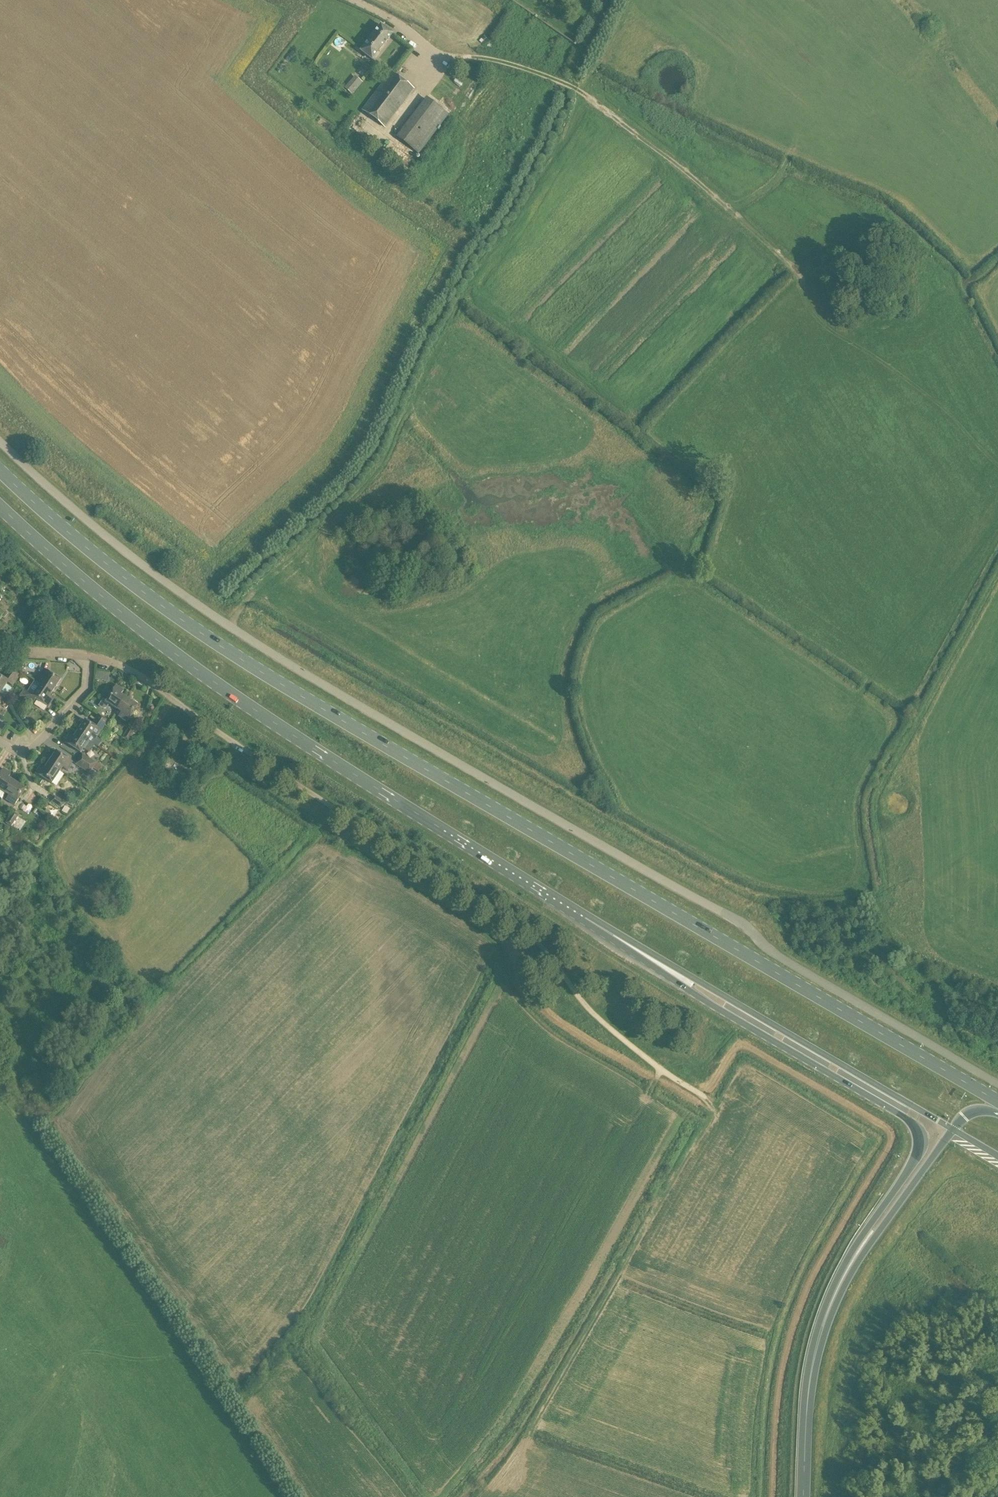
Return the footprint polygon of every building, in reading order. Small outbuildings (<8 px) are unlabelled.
[(371,59),(391,33),(380,25),(361,51),(371,59)] [(357,46),(371,34),(366,29),(353,41),(357,46)] [(362,109),(385,127),(414,89),(391,71),(362,109)] [(356,91),(348,85),(344,89),(352,95),(356,91)] [(441,110),(426,100),(396,138),(412,148),(441,110)] [(20,675),(11,669),(7,675),(16,681),(20,675)] [(40,684),(52,692),(60,680),(44,669),(38,678),(43,681),(40,684)] [(109,674),(100,673),(98,681),(107,683),(109,674)] [(7,683),(13,686),(16,681),(7,675),(4,679),(0,676),(0,694),(7,683)] [(52,692),(40,684),(33,695),(24,690),(20,696),(33,704),(36,699),(48,707),(53,700),(49,697),(52,692)] [(116,685),(106,700),(105,702),(109,704),(118,710),(125,698),(121,695),(124,691),(116,685)] [(138,706),(125,698),(118,710),(121,712),(119,716),(127,722),(138,706)] [(105,702),(106,700),(103,699),(98,706),(103,709),(107,708),(109,705),(108,704),(109,704),(105,702)] [(30,709),(32,717),(39,714),(36,706),(30,709)] [(104,726),(108,721),(99,715),(95,720),(104,726)] [(96,739),(104,726),(95,720),(92,725),(85,720),(77,733),(97,746),(100,742),(96,739)] [(128,729),(122,738),(127,741),(133,732),(128,729)] [(81,753),(84,748),(89,752),(94,744),(97,746),(77,733),(74,737),(70,734),(64,742),(81,753)] [(72,762),(56,751),(48,764),(60,772),(62,768),(67,771),(72,762)] [(79,759),(92,768),(96,763),(82,754),(79,759)] [(92,768),(79,759),(76,764),(89,773),(92,768)] [(52,784),(60,772),(48,764),(45,768),(41,765),(36,773),(52,784)] [(2,798),(5,793),(13,781),(8,778),(11,774),(3,769),(0,774),(0,797),(2,798)] [(13,781),(5,793),(9,795),(6,800),(15,805),(25,789),(13,781)] [(64,803),(54,797),(51,802),(60,808),(64,803)] [(18,815),(13,812),(6,823),(11,826),(18,815)]
